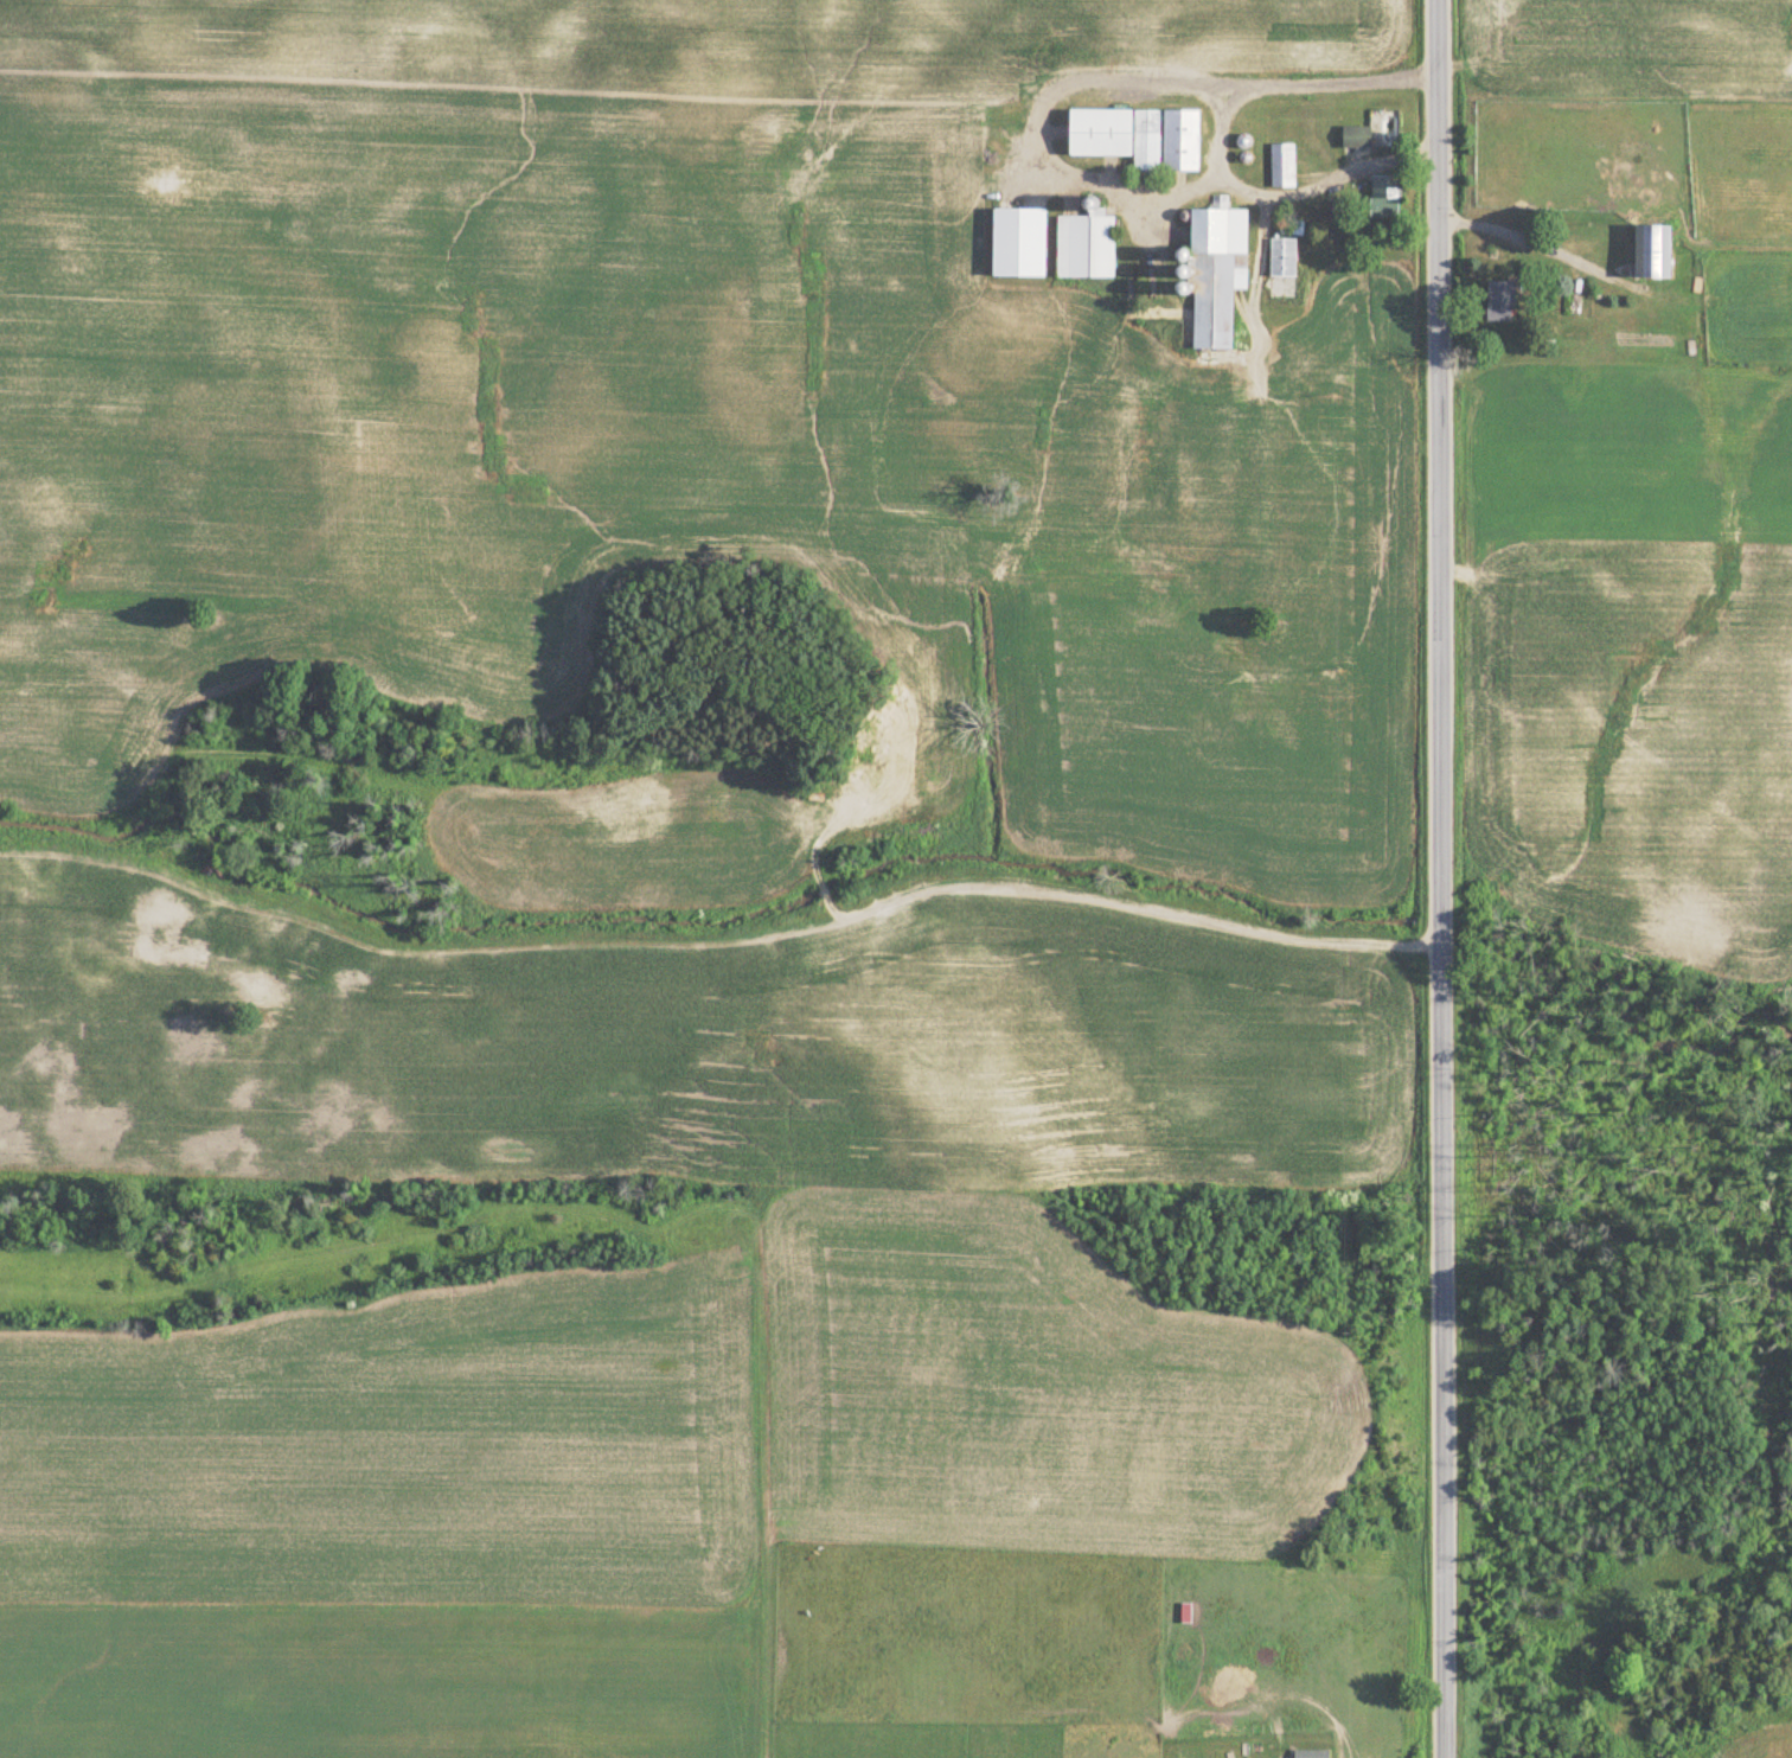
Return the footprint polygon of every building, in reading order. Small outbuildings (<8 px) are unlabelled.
[(1133,171),(1200,172),(1201,112),(1067,110),(1066,156),(1134,157),(1133,171)] [(1371,126),(1342,126),(1342,147),(1371,147),(1371,126)] [(1272,145),(1272,189),(1295,189),(1295,145),(1272,145)] [(1368,220),(1398,220),(1398,176),(1368,176),(1368,220)] [(1230,352),(1232,290),(1246,291),(1248,212),(1188,210),(1187,252),(1169,252),(1168,279),(1193,280),(1191,351),(1230,352)] [(1056,278),(1114,279),(1115,217),(1057,216),(1056,278)] [(1667,228),(1633,228),(1633,282),(1667,282),(1667,228)] [(1295,279),(1295,239),(1270,239),(1270,279),(1295,279)] [(1514,283),(1486,283),(1486,321),(1514,321),(1514,283)]
